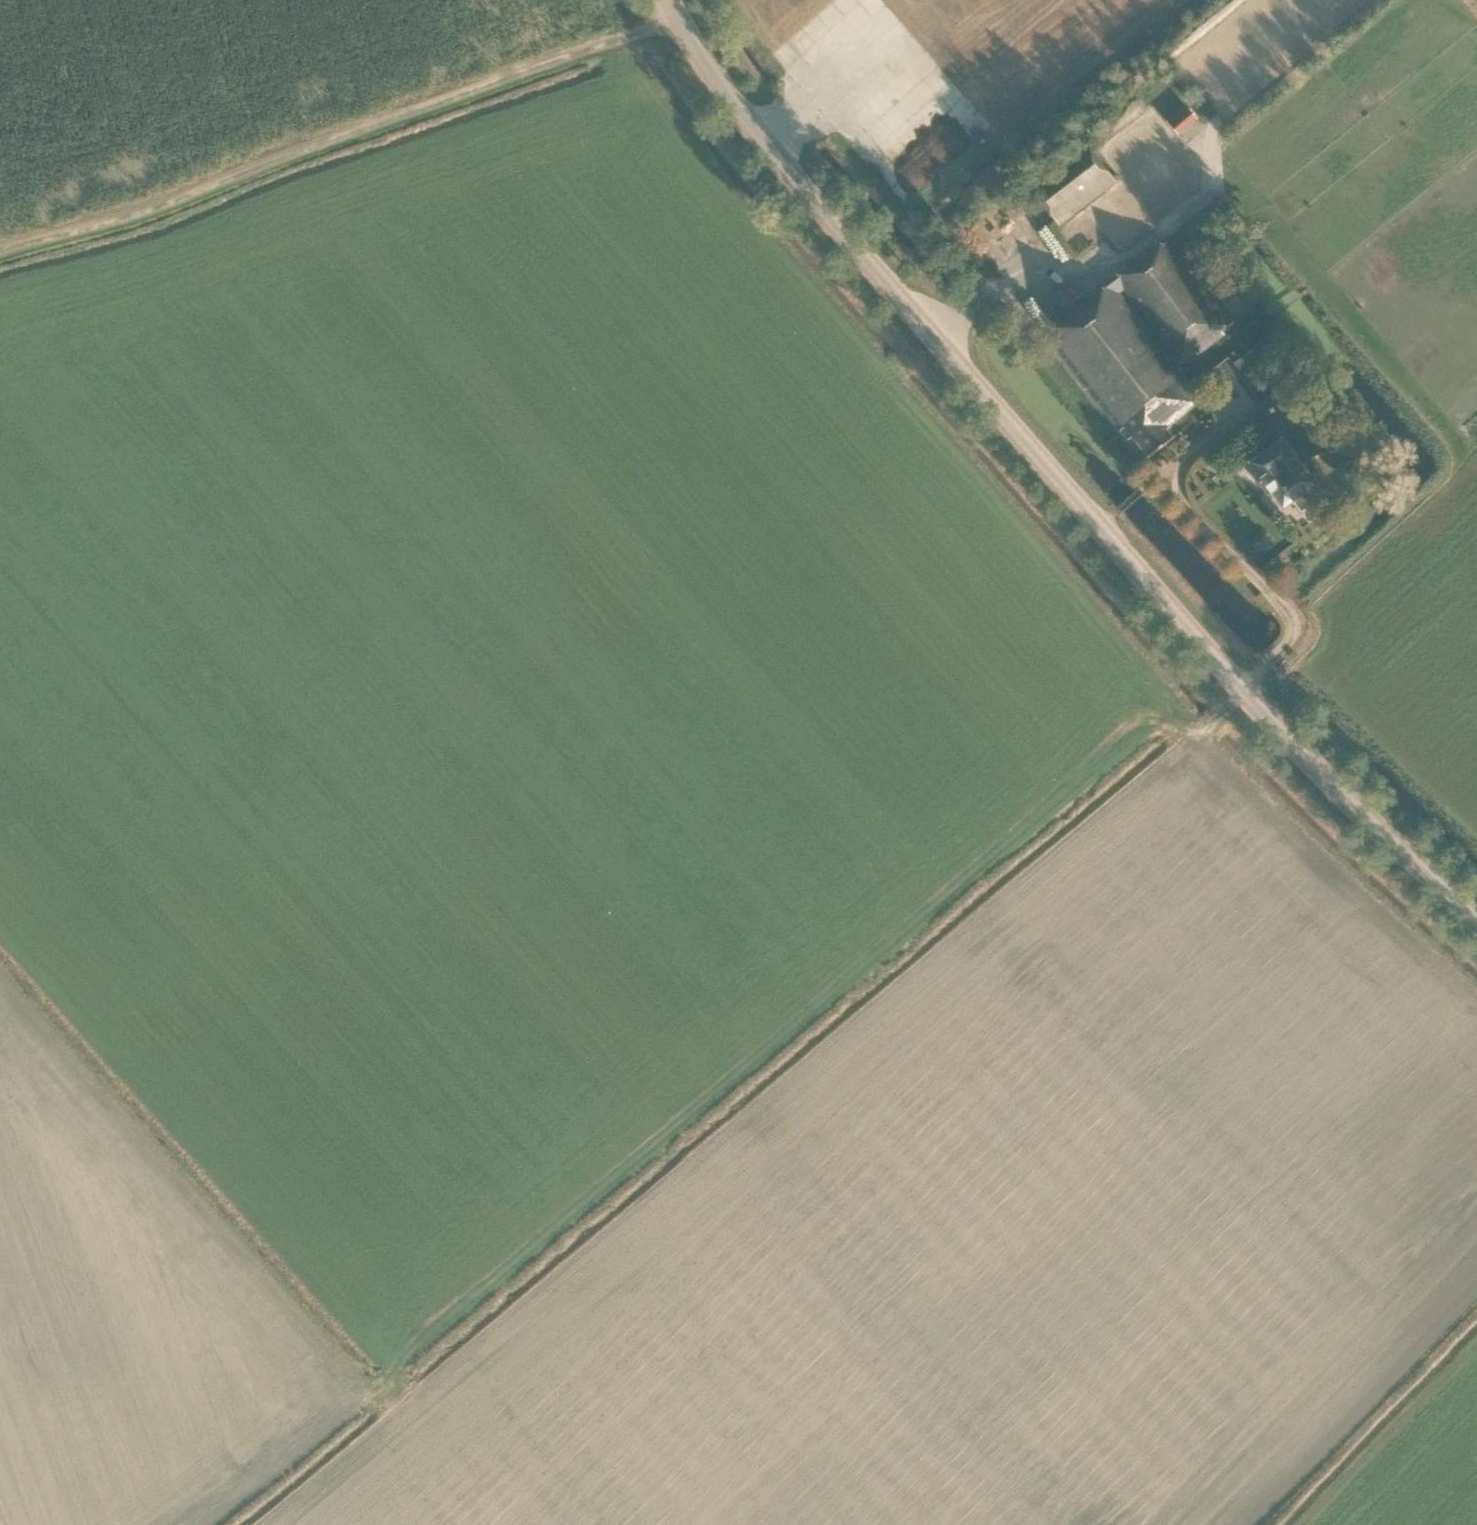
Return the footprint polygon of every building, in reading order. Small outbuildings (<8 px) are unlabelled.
[(1116,182),(1083,138),(1026,181),(1059,225),(1116,182)] [(1232,326),(1168,240),(1046,335),(1126,441),(1132,437),(1149,460),(1174,440),(1166,430),(1204,400),(1199,393),(1228,370),(1282,442),(1251,466),(1284,510),(1292,504),(1300,514),(1317,502),(1309,491),(1317,484),(1311,476),(1319,470),(1312,461),(1322,454),(1277,393),(1267,401),(1263,396),(1259,399),(1229,358),(1192,387),(1120,291),(1125,288),(1181,364),(1194,353),(1198,358),(1225,338),(1222,334),(1232,326)]
